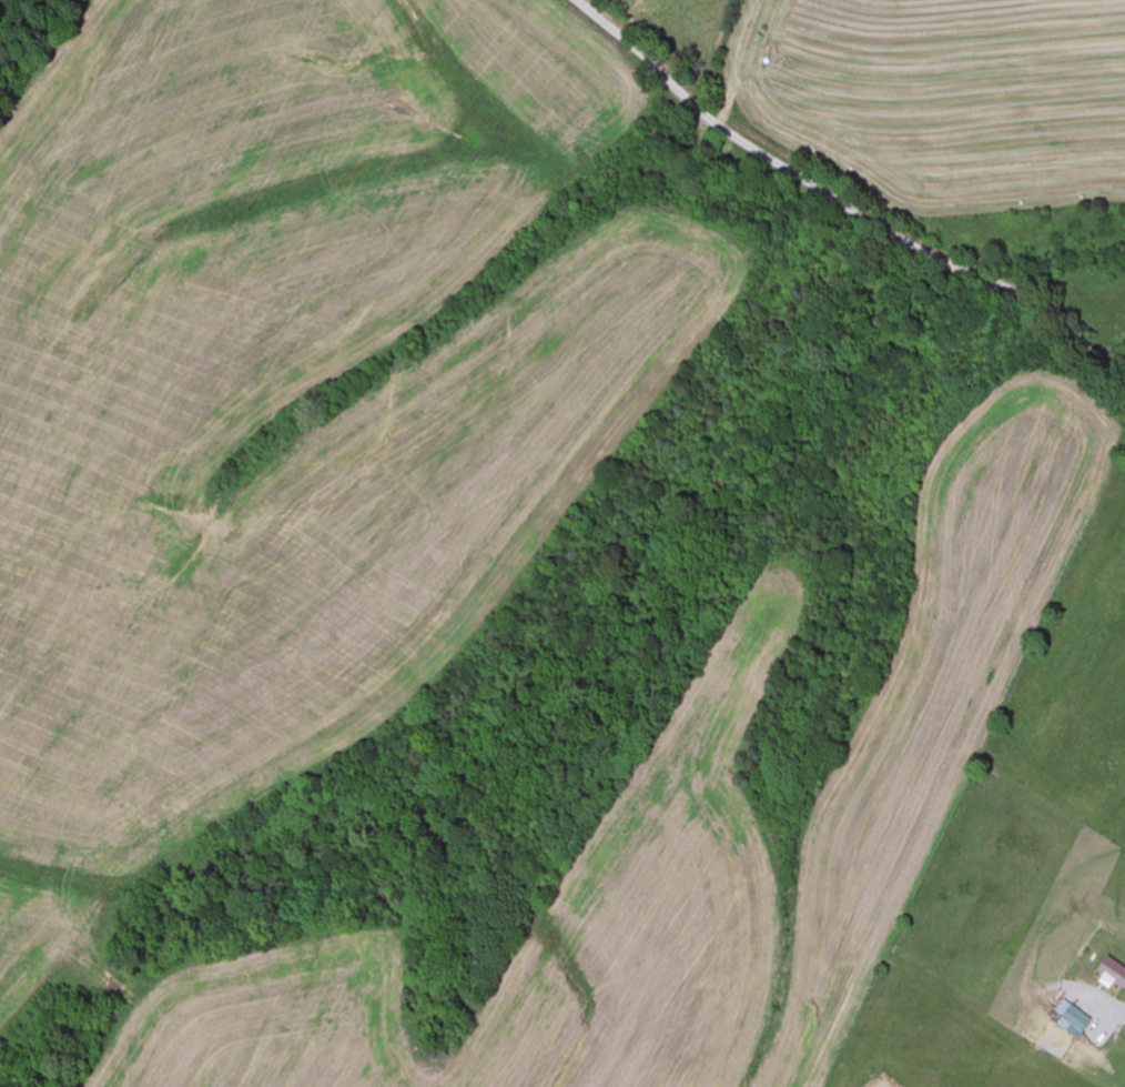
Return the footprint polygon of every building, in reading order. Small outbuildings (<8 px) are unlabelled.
[(1121,993),(1124,986),(1124,970),(1106,957),(1094,974),(1121,993)] [(1061,1018),(1055,1026),(1077,1041),(1091,1020),(1063,1000),(1054,1013),(1061,1018)]
